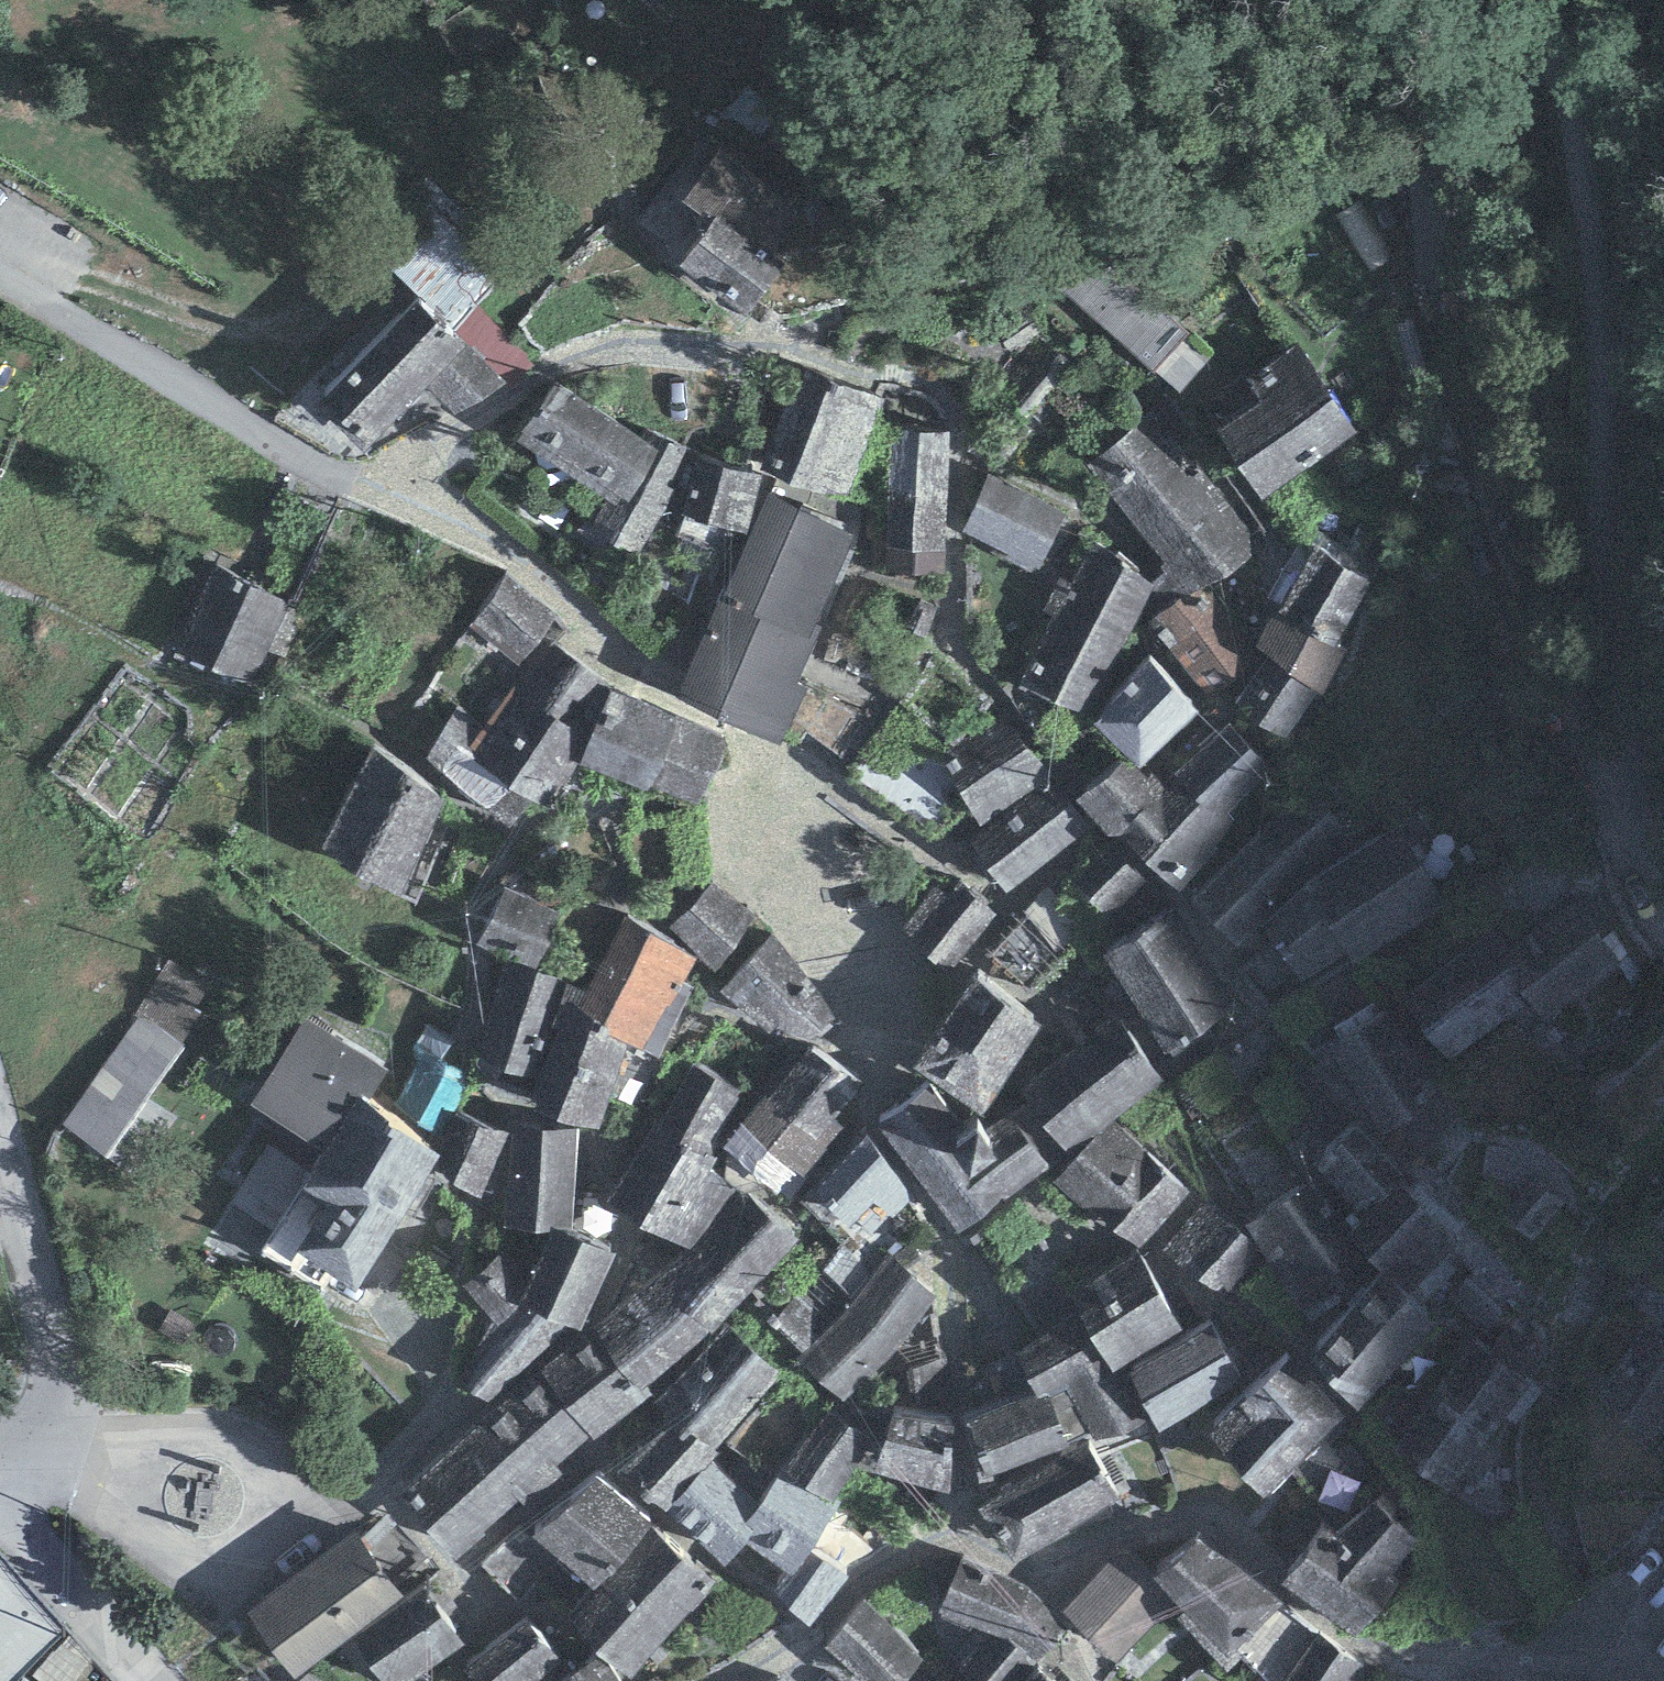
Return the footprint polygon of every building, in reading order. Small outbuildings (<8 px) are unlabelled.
[(788,189),(725,143),(681,202),(709,223),(716,213),(751,239),(788,189)] [(681,266),(746,314),(783,265),(751,239),(716,213),(709,223),(681,266)] [(1155,370),(1189,334),(1100,250),(1065,287),(1155,370)] [(453,416),(507,383),(422,299),(317,407),(366,452),(425,389),(453,416)] [(1155,370),(1180,394),(1219,354),(1194,329),(1189,334),(1155,370)] [(1357,432),(1298,349),(1248,384),(1259,399),(1211,433),(1262,500),(1357,432)] [(799,368),(761,468),(848,493),(884,400),(799,368)] [(623,506),(658,453),(641,442),(557,387),(522,440),(607,495),(623,506)] [(1153,415),(1088,467),(1166,563),(1160,568),(1179,601),(1204,584),(1260,548),(1153,415)] [(951,432),(890,430),(886,573),(946,575),(951,432)] [(584,537),(634,562),(689,458),(648,433),(641,442),(658,453),(623,506),(607,495),(584,537)] [(683,516),(747,535),(760,475),(697,467),(683,516)] [(1071,512),(986,474),(964,531),(1040,569),(1071,512)] [(854,536),(770,494),(720,599),(811,640),(854,536)] [(1333,646),(1371,583),(1316,549),(1277,612),(1333,646)] [(1021,687),(1080,712),(1153,587),(1089,554),(1021,687)] [(286,605),(215,573),(181,648),(252,680),(286,605)] [(558,617),(509,579),(470,627),(519,665),(558,617)] [(1149,621),(1211,703),(1253,673),(1237,651),(1247,644),(1204,584),(1179,601),(1149,621)] [(675,699),(779,746),(809,690),(795,683),(816,643),(811,640),(720,599),(675,699)] [(1277,612),(1255,653),(1267,661),(1316,696),(1323,699),(1346,652),(1333,646),(1277,612)] [(581,767),(615,688),(548,638),(461,764),(550,807),(581,767)] [(1197,714),(1151,660),(1095,724),(1140,768),(1197,714)] [(1316,696),(1267,661),(1235,706),(1284,740),(1316,696)] [(699,805),(729,742),(615,688),(581,767),(699,805)] [(941,761),(980,826),(1049,775),(1008,721),(941,761)] [(1231,813),(1271,771),(1230,722),(1173,774),(1181,782),(1126,845),(1180,893),(1237,823),(1231,813)] [(452,797),(370,757),(322,854),(403,894),(452,797)] [(1123,759),(1079,801),(1115,839),(1160,797),(1136,773),(1123,759)] [(1082,835),(1046,789),(1042,787),(967,842),(1007,893),(1082,835)] [(1280,891),(1325,839),(1272,802),(1236,852),(1280,891)] [(1306,884),(1261,928),(1301,983),(1345,956),(1351,966),(1442,904),(1394,826),(1306,884)] [(1236,852),(1194,900),(1237,938),(1280,891),(1236,852)] [(1142,883),(1112,853),(1076,888),(1106,918),(1142,883)] [(952,873),(899,933),(935,965),(939,962),(954,966),(995,915),(952,873)] [(756,917),(712,885),(668,925),(717,968),(756,917)] [(562,914),(508,889),(480,943),(533,968),(562,914)] [(1000,927),(1024,970),(1088,933),(1064,891),(1000,927)] [(1168,908),(1109,945),(1167,1035),(1225,998),(1168,908)] [(1614,958),(1582,910),(1509,958),(1500,944),(1417,998),(1450,1047),(1535,990),(1544,1005),(1614,958)] [(628,1041),(641,1050),(682,983),(695,961),(627,916),(583,990),(574,1004),(628,1041)] [(834,1020),(771,938),(720,992),(769,1032),(809,1040),(834,1020)] [(208,983),(170,960),(135,1016),(140,1018),(182,1044),(201,1013),(193,1008),(208,983)] [(535,1079),(565,983),(503,964),(472,1059),(535,1079)] [(1028,1003),(977,969),(923,1047),(967,1077),(981,1057),(999,1070),(1020,1039),(1009,1031),(1028,1003)] [(532,1110),(556,1121),(599,1129),(604,1115),(628,1041),(574,1004),(583,990),(565,983),(535,1079),(532,1110)] [(660,1059),(693,990),(682,983),(641,1050),(660,1059)] [(1380,1004),(1335,1032),(1388,1118),(1425,1152),(1445,1139),(1433,1090),(1380,1004)] [(1115,1015),(1025,1075),(1069,1135),(1153,1073),(1115,1015)] [(63,1125),(107,1157),(184,1045),(182,1044),(140,1018),(63,1125)] [(383,1066),(307,1020),(262,1093),(338,1133),(316,1169),(339,1183),(308,1227),(358,1258),(431,1145),(366,1094),(383,1066)] [(873,1097),(812,1045),(740,1126),(804,1180),(873,1097)] [(712,1170),(750,1100),(692,1064),(606,1209),(689,1249),(700,1239),(738,1190),(712,1170)] [(948,1118),(922,1080),(884,1105),(956,1210),(1064,1142),(1030,1098),(993,1124),(965,1143),(948,1118)] [(965,1143),(993,1124),(976,1099),(948,1118),(965,1143)] [(480,1197),(506,1132),(461,1114),(435,1179),(480,1197)] [(1182,1184),(1107,1120),(1060,1170),(1092,1196),(1098,1191),(1143,1230),(1182,1184)] [(1411,1186),(1356,1126),(1307,1170),(1361,1231),(1411,1186)] [(511,1133),(505,1227),(572,1231),(579,1129),(511,1133)] [(851,1254),(913,1195),(867,1137),(803,1201),(851,1254)] [(1566,1201),(1539,1178),(1505,1218),(1532,1241),(1566,1201)] [(754,1287),(797,1242),(738,1190),(700,1239),(754,1287)] [(1341,1269),(1294,1194),(1245,1224),(1292,1300),(1341,1269)] [(1473,1244),(1430,1198),(1367,1262),(1375,1269),(1421,1307),(1473,1244)] [(1254,1248),(1204,1207),(1162,1251),(1218,1290),(1254,1248)] [(609,1255),(551,1232),(528,1288),(522,1303),(530,1307),(581,1330),(609,1255)] [(644,1387),(709,1332),(712,1334),(754,1287),(700,1239),(689,1249),(586,1335),(644,1387)] [(1182,1329),(1138,1250),(1092,1282),(1101,1303),(1078,1317),(1093,1344),(1112,1372),(1117,1369),(1182,1329)] [(503,1254),(464,1287),(505,1332),(530,1307),(522,1303),(528,1288),(503,1254)] [(897,1351),(937,1296),(889,1257),(849,1309),(897,1351)] [(1375,1269),(1306,1359),(1358,1410),(1430,1316),(1421,1307),(1375,1269)] [(505,1332),(452,1382),(489,1405),(581,1330),(530,1307),(505,1332)] [(844,1400),(897,1351),(849,1309),(799,1359),(844,1400)] [(1033,1393),(965,1422),(987,1477),(1069,1446),(1067,1442),(1088,1434),(1092,1441),(1146,1421),(1117,1369),(1112,1372),(1093,1344),(1078,1317),(1014,1354),(1033,1393)] [(1124,1371),(1159,1432),(1248,1381),(1212,1320),(1124,1371)] [(597,1457),(669,1512),(714,1463),(710,1459),(777,1373),(727,1325),(677,1382),(597,1457)] [(586,1335),(400,1494),(454,1559),(652,1394),(644,1387),(586,1335)] [(1479,1337),(1402,1431),(1452,1471),(1528,1376),(1479,1337)] [(944,1402),(943,1360),(913,1370),(913,1402),(944,1402)] [(1240,1478),(1263,1498),(1348,1414),(1289,1360),(1211,1433),(1243,1475),(1240,1478)] [(779,1476),(832,1505),(835,1499),(872,1439),(828,1411),(779,1476)] [(896,1411),(876,1472),(951,1492),(954,1416),(896,1411)] [(1086,1446),(977,1510),(1013,1569),(1119,1502),(1086,1446)] [(811,1552),(842,1503),(835,1499),(832,1505),(779,1476),(728,1447),(714,1463),(669,1512),(726,1567),(810,1626),(848,1576),(811,1552)] [(598,1477),(535,1537),(594,1591),(651,1524),(598,1477)] [(1392,1575),(1417,1541),(1377,1501),(1335,1531),(1322,1523),(1282,1584),(1354,1636),(1400,1582),(1392,1575)] [(632,1679),(715,1582),(651,1524),(594,1591),(564,1624),(600,1657),(608,1662),(632,1679)] [(249,1613),(294,1680),(353,1635),(404,1597),(357,1532),(249,1613)] [(1177,1618),(1228,1671),(1283,1603),(1200,1541),(1154,1578),(1172,1599),(1185,1612),(1177,1618)] [(1064,1611),(1117,1662),(1172,1599),(1154,1578),(1121,1549),(1064,1611)] [(960,1559),(940,1612),(979,1626),(1008,1637),(1018,1644),(1036,1660),(1068,1629),(1031,1588),(960,1559)] [(384,1680),(413,1680),(464,1645),(421,1586),(404,1597),(353,1635),(384,1680)] [(861,1680),(907,1680),(925,1662),(864,1606),(825,1648),(861,1680)] [(470,1680),(536,1680),(561,1661),(524,1618),(460,1668),(470,1680)] [(938,1672),(945,1680),(986,1680),(1018,1644),(1008,1637),(979,1626),(938,1672)] [(1362,1670),(1319,1640),(1290,1680),(1354,1680),(1362,1670)] [(1036,1660),(1018,1644),(986,1680),(1055,1680),(1036,1660)] [(608,1662),(600,1657),(564,1680),(619,1680),(608,1662)]
